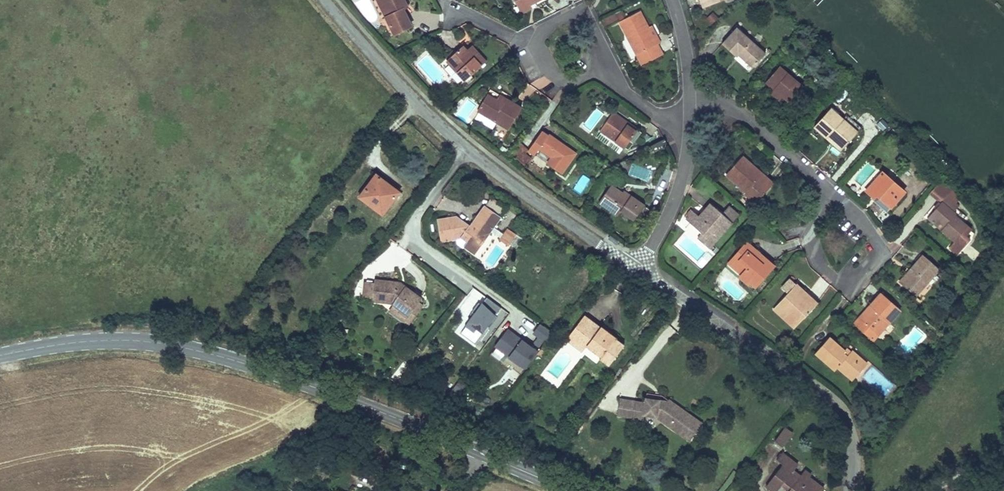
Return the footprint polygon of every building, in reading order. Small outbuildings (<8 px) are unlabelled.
[(382,0),(377,0),(387,19),(390,17),(382,0)] [(390,17),(387,19),(397,40),(414,31),(404,11),(408,9),(404,0),(382,0),(390,17)] [(516,4),(519,11),(530,6),(527,0),(525,0),(516,4)] [(652,33),(648,25),(649,24),(641,8),(618,19),(641,65),(664,53),(658,42),(661,40),(656,31),(652,33)] [(706,20),(713,25),(719,18),(712,12),(706,20)] [(766,46),(738,22),(723,39),(735,48),(734,53),(749,65),(766,46)] [(652,33),(656,31),(652,23),(649,24),(648,25),(652,33)] [(467,79),(483,64),(469,50),(463,45),(448,60),(467,79)] [(473,46),(469,50),(483,64),(487,60),(473,46)] [(805,83),(779,62),(764,80),(773,87),(769,91),(779,99),(782,95),(790,101),(805,83)] [(511,98),(491,88),(489,93),(508,103),(511,98)] [(508,103),(489,93),(481,110),(516,127),(526,106),(511,98),(508,103)] [(828,107),(813,125),(824,134),(828,129),(844,143),(859,124),(843,110),(839,115),(828,107)] [(636,130),(626,122),(625,118),(614,110),(601,128),(625,145),(636,130)] [(828,129),(824,134),(840,147),(844,143),(828,129)] [(576,154),(549,134),(545,141),(539,136),(529,150),(535,155),(539,149),(551,158),(548,163),(562,174),(576,154)] [(758,175),(761,170),(741,151),(726,169),(746,186),(743,189),(756,199),(769,183),(758,175)] [(356,193),(381,213),(401,188),(375,168),(356,193)] [(772,179),(761,170),(758,175),(769,183),(772,179)] [(879,170),(864,188),(873,196),(876,193),(891,205),(906,188),(884,170),(882,173),(879,170)] [(940,228),(954,239),(948,246),(956,253),(970,236),(967,233),(971,227),(955,213),(957,211),(954,209),(958,203),(955,201),(961,194),(940,177),(928,191),(940,201),(931,213),(944,224),(940,228)] [(609,184),(597,200),(617,214),(620,211),(631,219),(642,204),(622,189),(620,192),(609,184)] [(485,203),(500,214),(506,206),(491,195),(485,203)] [(717,204),(711,199),(702,209),(708,214),(717,204)] [(469,222),(456,214),(437,217),(440,240),(460,236),(465,240),(462,244),(473,253),(501,214),(500,214),(485,203),(484,202),(469,222)] [(708,214),(702,209),(693,221),(702,229),(708,234),(703,240),(709,245),(732,217),(717,204),(708,214)] [(944,224),(931,213),(927,218),(940,228),(944,224)] [(508,227),(499,238),(508,244),(516,233),(508,227)] [(708,234),(702,229),(697,235),(703,240),(708,234)] [(772,265),(746,243),(734,256),(747,266),(742,273),(738,276),(747,284),(749,282),(754,286),(772,265)] [(925,251),(913,264),(916,266),(904,280),(917,291),(928,277),(933,282),(941,272),(936,268),(940,264),(925,251)] [(747,266),(734,256),(728,262),(742,273),(747,266)] [(916,266),(913,264),(901,277),(904,280),(916,266)] [(401,279),(374,276),(374,280),(372,296),(371,300),(390,302),(386,307),(408,324),(427,299),(401,279)] [(773,307),(788,321),(796,311),(802,315),(803,316),(813,305),(798,292),(801,288),(789,277),(782,285),(787,290),(773,307)] [(372,296),(374,280),(364,279),(362,295),(372,296)] [(816,300),(801,288),(798,292),(813,305),(816,300)] [(874,342),(902,313),(882,294),(855,323),(874,342)] [(502,308),(488,298),(461,334),(476,344),(502,308)] [(793,325),(802,315),(796,311),(788,321),(793,325)] [(596,330),(580,317),(570,330),(586,343),(584,345),(596,355),(597,359),(605,366),(619,349),(610,342),(612,340),(598,328),(596,330)] [(541,326),(534,336),(546,344),(553,334),(541,326)] [(586,343),(570,330),(564,336),(580,350),(584,345),(586,343)] [(510,331),(496,349),(524,371),(538,353),(510,331)] [(825,336),(813,351),(832,367),(834,364),(844,371),(848,366),(854,370),(860,363),(854,359),(858,354),(849,347),(848,349),(843,355),(838,351),(840,348),(825,336)] [(842,344),(840,348),(838,351),(843,355),(848,349),(842,344)] [(863,359),(858,354),(854,359),(860,363),(863,359)] [(850,376),(854,370),(848,366),(844,371),(850,376)] [(702,421),(662,393),(646,391),(646,394),(644,393),(643,399),(620,396),(617,414),(643,418),(644,412),(655,414),(656,415),(655,416),(689,439),(702,421)] [(794,431),(786,425),(775,440),(783,446),(794,431)] [(782,461),(765,485),(774,490),(775,490),(781,482),(790,489),(788,490),(820,490),(824,486),(812,478),(814,475),(806,469),(803,475),(797,470),(802,463),(783,450),(778,458),(782,461)]
